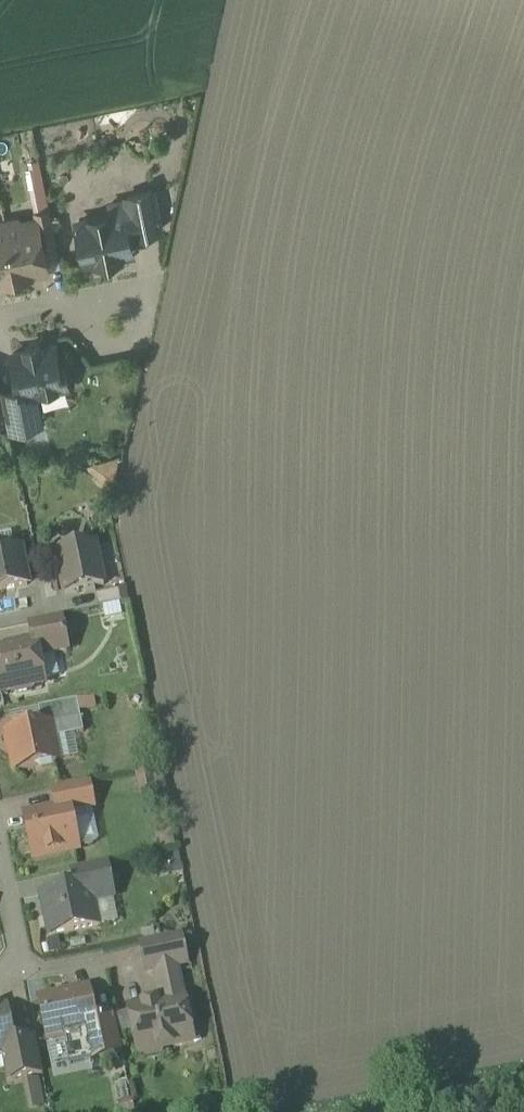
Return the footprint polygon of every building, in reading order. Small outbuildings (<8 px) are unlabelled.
[(153,192),(129,197),(132,212),(136,233),(137,235),(161,230),(153,192)] [(57,242),(51,210),(37,213),(38,220),(39,219),(45,244),(57,242)] [(132,212),(79,222),(87,263),(100,260),(101,264),(122,260),(121,256),(134,253),(130,235),(136,233),(132,212)] [(38,220),(24,223),(19,219),(6,222),(19,281),(33,278),(36,273),(50,270),(45,244),(39,219),(38,220)] [(5,284),(19,281),(6,222),(0,223),(0,281),(5,284)] [(56,346),(42,349),(42,345),(27,348),(27,352),(13,355),(20,389),(25,410),(38,407),(35,393),(70,386),(65,363),(60,364),(56,346)] [(20,389),(2,393),(7,419),(10,431),(42,424),(38,407),(25,410),(20,389)] [(96,547),(57,555),(65,595),(105,586),(96,547)] [(0,554),(0,592),(28,587),(21,550),(0,554)] [(119,591),(96,596),(98,609),(122,604),(119,591)] [(61,618),(30,624),(35,645),(36,645),(38,658),(68,652),(61,618)] [(0,652),(0,689),(1,694),(13,691),(18,694),(28,692),(31,688),(44,685),(38,658),(36,645),(35,645),(0,652)] [(78,702),(39,710),(43,729),(55,726),(58,739),(84,734),(78,702)] [(43,729),(9,736),(16,771),(38,767),(41,769),(53,767),(55,763),(58,762),(55,746),(59,746),(58,739),(55,726),(43,729)] [(152,774),(138,777),(142,795),(156,792),(152,774)] [(89,783),(53,791),(57,812),(71,809),(71,814),(95,809),(89,783)] [(57,812),(26,818),(34,859),(79,850),(71,814),(71,809),(57,812)] [(107,864),(73,872),(76,890),(111,883),(107,864)] [(74,893),(65,895),(64,895),(58,890),(56,893),(42,896),(50,938),(99,927),(93,898),(113,894),(111,883),(76,890),(74,893)] [(181,937),(142,945),(149,974),(157,973),(177,969),(187,967),(181,937)] [(177,969),(157,973),(161,990),(181,986),(177,969)] [(89,993),(41,1003),(49,1043),(87,1035),(97,1033),(95,1022),(89,993)] [(158,1002),(146,1005),(144,1009),(131,1012),(140,1054),(142,1054),(148,1057),(160,1054),(164,1049),(182,1045),(180,1033),(190,1030),(184,1001),(162,1005),(158,1002)] [(0,1011),(0,1055),(2,1055),(7,1058),(12,1082),(42,1075),(35,1039),(14,1043),(7,1011),(2,1013),(2,1010),(0,1011)] [(115,1018),(95,1022),(97,1033),(87,1035),(92,1063),(122,1057),(115,1018)]
